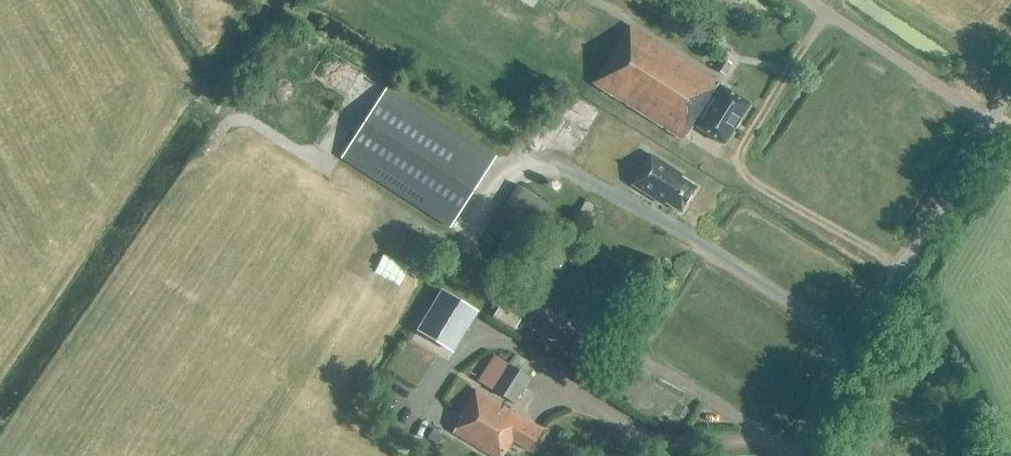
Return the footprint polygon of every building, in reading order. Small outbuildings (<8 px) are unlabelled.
[(723,75),(730,65),(722,60),(716,70),(723,75)] [(718,85),(693,126),(723,146),(734,130),(735,131),(741,121),(740,121),(750,105),(718,85)] [(450,228),(495,158),(388,88),(342,159),(450,228)] [(682,175),(651,154),(631,185),(663,206),(665,203),(680,213),(696,188),(681,178),(682,175)] [(518,251),(549,205),(517,184),(486,230),(518,251)] [(572,270),(549,305),(594,334),(611,308),(597,299),(603,290),(572,270)] [(477,313),(442,292),(418,331),(453,353),(477,313)] [(511,313),(517,303),(506,297),(500,307),(511,313)] [(521,319),(511,313),(500,307),(493,318),(514,330),(521,319)] [(529,376),(535,365),(514,353),(508,364),(529,376)] [(513,404),(530,378),(509,364),(492,391),(513,404)] [(543,432),(509,411),(474,390),(459,417),(462,419),(453,434),(490,455),(505,455),(514,442),(530,452),(543,432)] [(437,445),(443,435),(434,429),(428,438),(437,445)]
